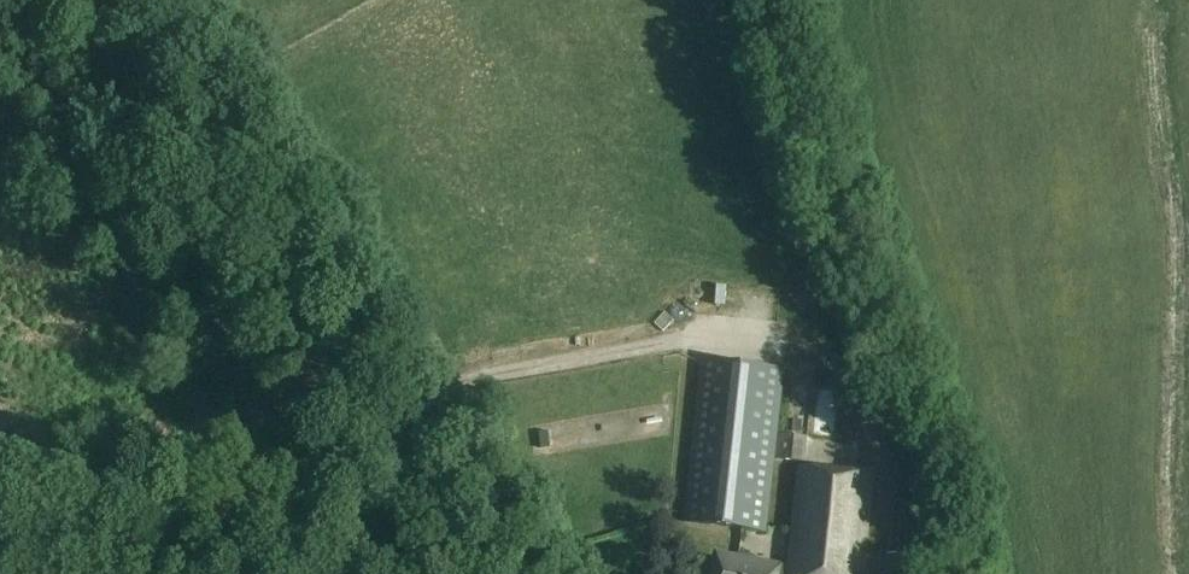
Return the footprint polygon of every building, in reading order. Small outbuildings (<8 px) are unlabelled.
[(802,461),(805,436),(776,433),(783,367),(700,358),(682,522),(765,531),(773,458),(802,461)] [(824,414),(826,389),(813,387),(810,412),(824,414)] [(788,573),(863,573),(872,475),(797,468),(788,569),(788,573)] [(779,565),(711,553),(708,573),(788,573),(788,569),(778,567),(779,565)] [(905,554),(884,553),(883,573),(904,573),(905,554)]
